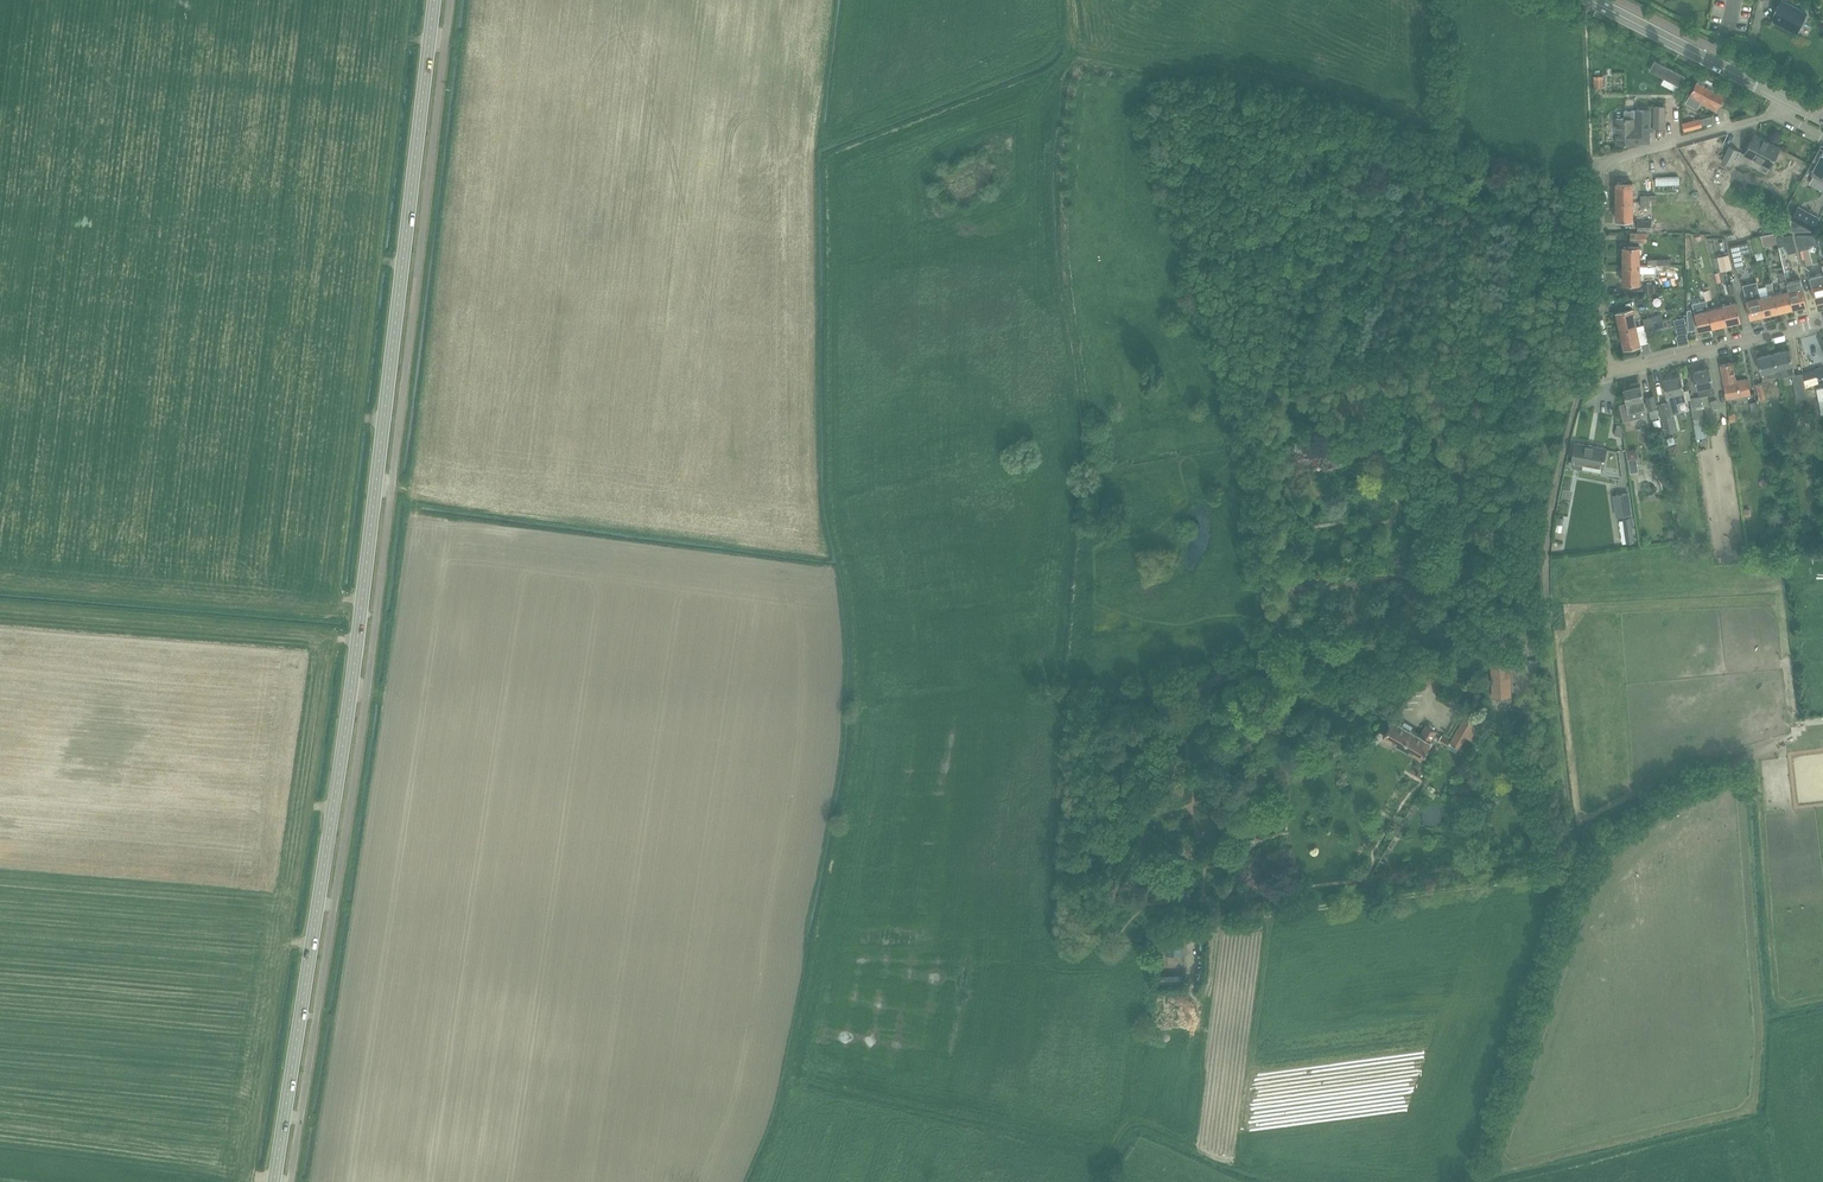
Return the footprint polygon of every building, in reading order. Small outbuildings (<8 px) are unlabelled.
[(1770,20),(1797,33),(1807,13),(1782,0),(1778,8),(1779,8),(1777,12),(1776,11),(1772,18),(1772,17),(1770,20)] [(1655,61),(1651,70),(1680,85),(1685,76),(1655,61)] [(1612,84),(1612,72),(1603,72),(1603,84),(1612,84)] [(1595,75),(1595,89),(1603,88),(1602,75),(1595,75)] [(1690,97),(1687,104),(1698,109),(1701,103),(1716,110),(1724,96),(1697,82),(1689,97),(1690,97)] [(1654,107),(1654,128),(1664,128),(1664,107),(1654,107)] [(1617,118),(1617,144),(1634,144),(1634,143),(1650,143),(1650,110),(1625,110),(1625,118),(1617,118)] [(1683,123),(1685,131),(1702,126),(1700,118),(1683,123)] [(1764,129),(1761,137),(1788,147),(1791,139),(1764,129)] [(1780,148),(1764,139),(1754,135),(1745,154),(1770,167),(1780,148)] [(1722,161),(1731,165),(1738,150),(1730,146),(1722,161)] [(1819,149),(1813,161),(1818,163),(1811,175),(1822,181),(1822,151),(1819,149)] [(1617,183),(1617,201),(1632,201),(1632,183),(1617,183)] [(1650,203),(1662,203),(1662,190),(1650,190),(1650,203)] [(1632,201),(1617,201),(1617,220),(1632,220),(1632,201)] [(1792,220),(1792,232),(1814,231),(1820,219),(1799,208),(1792,220)] [(1638,221),(1638,231),(1652,230),(1652,221),(1638,221)] [(1777,244),(1775,232),(1761,235),(1764,247),(1777,244)] [(1776,232),(1775,232),(1777,244),(1778,244),(1779,246),(1786,244),(1788,253),(1797,251),(1793,235),(1777,236),(1776,232)] [(1630,242),(1647,242),(1647,233),(1630,233),(1630,242)] [(1815,235),(1797,235),(1801,250),(1810,248),(1810,245),(1817,244),(1815,235)] [(1752,238),(1755,252),(1763,250),(1760,236),(1752,238)] [(1748,242),(1731,247),(1736,267),(1744,265),(1742,253),(1750,251),(1748,242)] [(1623,247),(1623,265),(1639,265),(1639,247),(1623,247)] [(1697,252),(1702,274),(1706,273),(1701,251),(1697,252)] [(1732,269),(1729,255),(1719,257),(1722,271),(1732,269)] [(1639,265),(1623,265),(1623,283),(1639,283),(1639,265)] [(1782,292),(1774,294),(1778,312),(1791,308),(1788,291),(1783,272),(1778,273),(1781,282),(1779,283),(1782,292)] [(1784,272),(1783,272),(1788,291),(1791,308),(1807,305),(1803,287),(1802,287),(1800,279),(1787,282),(1784,272)] [(1810,276),(1816,303),(1822,301),(1822,273),(1810,276)] [(1764,315),(1758,288),(1756,282),(1744,285),(1746,292),(1753,291),(1753,292),(1744,294),(1750,318),(1764,315)] [(1766,286),(1758,288),(1764,315),(1778,312),(1774,294),(1771,283),(1765,285),(1766,286)] [(1659,291),(1658,284),(1645,286),(1646,292),(1659,291)] [(1636,296),(1637,312),(1663,309),(1666,309),(1665,301),(1662,302),(1661,294),(1636,296)] [(1706,300),(1692,303),(1694,313),(1696,319),(1698,330),(1712,327),(1708,310),(1708,309),(1706,300)] [(1737,303),(1722,306),(1726,324),(1741,320),(1737,303)] [(1708,309),(1708,310),(1712,327),(1726,324),(1722,306),(1708,309)] [(1617,311),(1621,330),(1636,326),(1632,308),(1617,311)] [(1691,309),(1687,310),(1689,331),(1696,329),(1691,309)] [(1684,317),(1674,320),(1678,336),(1676,336),(1679,346),(1689,343),(1687,334),(1688,333),(1684,317)] [(1663,321),(1652,323),(1645,325),(1646,330),(1665,327),(1663,321)] [(1636,326),(1621,330),(1624,347),(1640,344),(1636,326)] [(1640,344),(1642,353),(1651,351),(1649,342),(1648,342),(1640,344)] [(1789,349),(1773,353),(1779,376),(1794,372),(1793,365),(1789,349)] [(1779,376),(1773,353),(1757,357),(1763,379),(1761,379),(1762,383),(1756,385),(1759,399),(1774,396),(1769,378),(1779,376)] [(1721,365),(1724,377),(1729,398),(1752,392),(1748,378),(1737,380),(1733,363),(1721,365)] [(1693,373),(1696,384),(1699,396),(1689,398),(1693,418),(1695,426),(1706,424),(1704,416),(1700,396),(1715,393),(1712,380),(1710,369),(1693,373)] [(1803,372),(1793,374),(1796,390),(1805,389),(1803,372)] [(1680,376),(1663,380),(1666,391),(1668,402),(1671,413),(1680,411),(1678,401),(1686,399),(1680,376)] [(1627,402),(1620,404),(1623,421),(1639,418),(1637,409),(1645,407),(1643,399),(1644,399),(1643,397),(1641,385),(1624,389),(1627,402)] [(1646,398),(1649,410),(1650,410),(1652,419),(1660,417),(1658,408),(1656,409),(1654,396),(1646,398)] [(1710,401),(1712,409),(1719,408),(1717,399),(1710,401)] [(1668,402),(1659,404),(1666,432),(1675,430),(1671,413),(1668,402)] [(1607,448),(1575,442),(1572,461),(1574,461),(1573,467),(1582,469),(1584,463),(1603,467),(1607,448)] [(1645,443),(1636,444),(1637,454),(1646,453),(1645,443)] [(1815,473),(1817,482),(1822,480),(1822,472),(1822,471),(1815,473)] [(1621,476),(1623,492),(1639,490),(1637,474),(1621,476)] [(1629,492),(1613,494),(1616,517),(1624,516),(1632,515),(1629,492)] [(1632,517),(1624,518),(1627,543),(1636,542),(1632,517)] [(1780,540),(1782,553),(1797,551),(1795,538),(1780,540)] [(1509,666),(1492,666),(1494,700),(1510,699),(1509,666)] [(1442,735),(1440,739),(1449,744),(1450,742),(1460,748),(1466,737),(1471,740),(1480,724),(1466,715),(1451,740),(1442,735)] [(1383,736),(1421,758),(1437,731),(1426,724),(1420,735),(1393,719),(1383,736)] [(1182,924),(1165,925),(1167,954),(1184,953),(1182,924)] [(1125,1146),(1128,1150),(1138,1141),(1135,1137),(1125,1146)]
